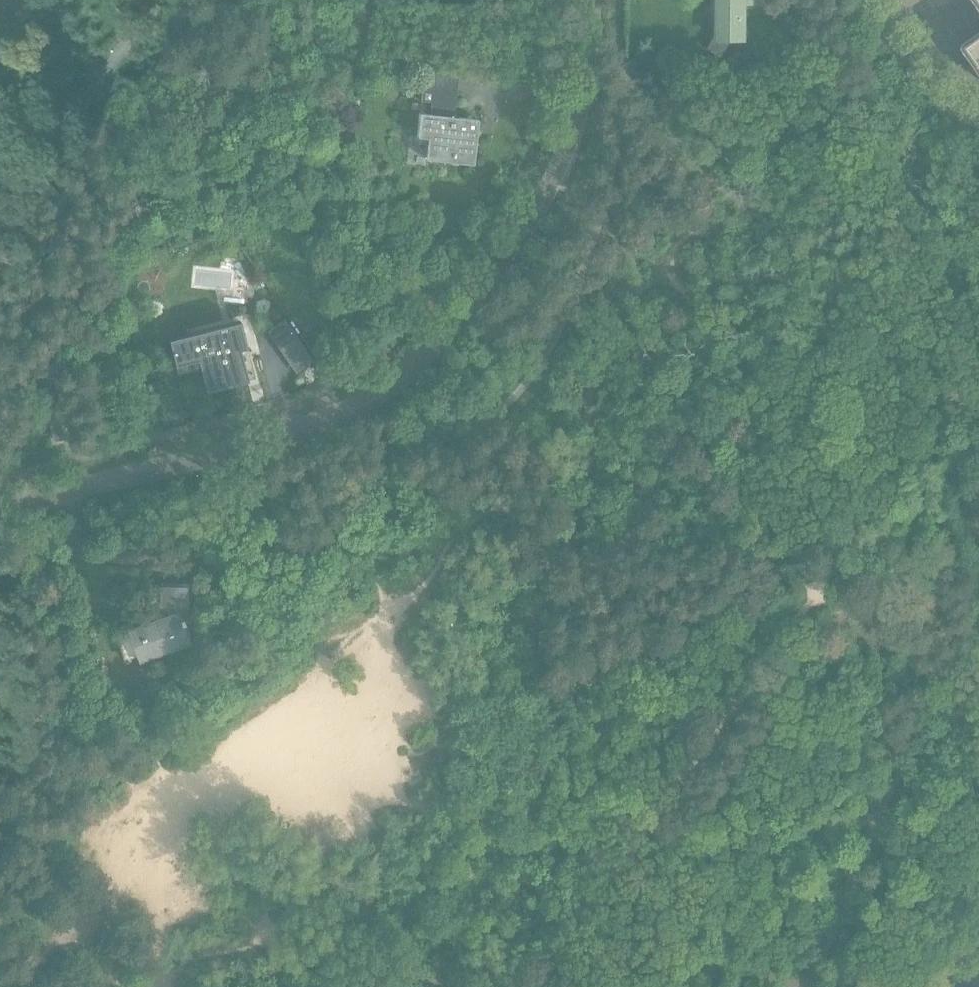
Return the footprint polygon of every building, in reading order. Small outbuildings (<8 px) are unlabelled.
[(746,3),(753,3),(753,0),(719,0),(719,39),(716,37),(709,49),(720,56),(721,57),(733,39),(745,39),(746,3)] [(454,117),(457,94),(450,93),(452,74),(459,74),(459,73),(425,69),(422,101),(432,102),(431,114),(420,113),(418,135),(429,137),(426,158),(474,165),(477,131),(478,120),(454,117)] [(384,82),(385,73),(372,72),(371,81),(384,82)] [(279,349),(297,337),(285,319),(267,331),(279,349)] [(175,366),(183,397),(249,380),(241,350),(247,348),(241,321),(169,339),(175,366)] [(186,624),(185,619),(187,619),(187,587),(162,586),(162,580),(161,580),(161,611),(156,620),(134,628),(128,629),(140,661),(190,643),(183,624),(186,624)]
